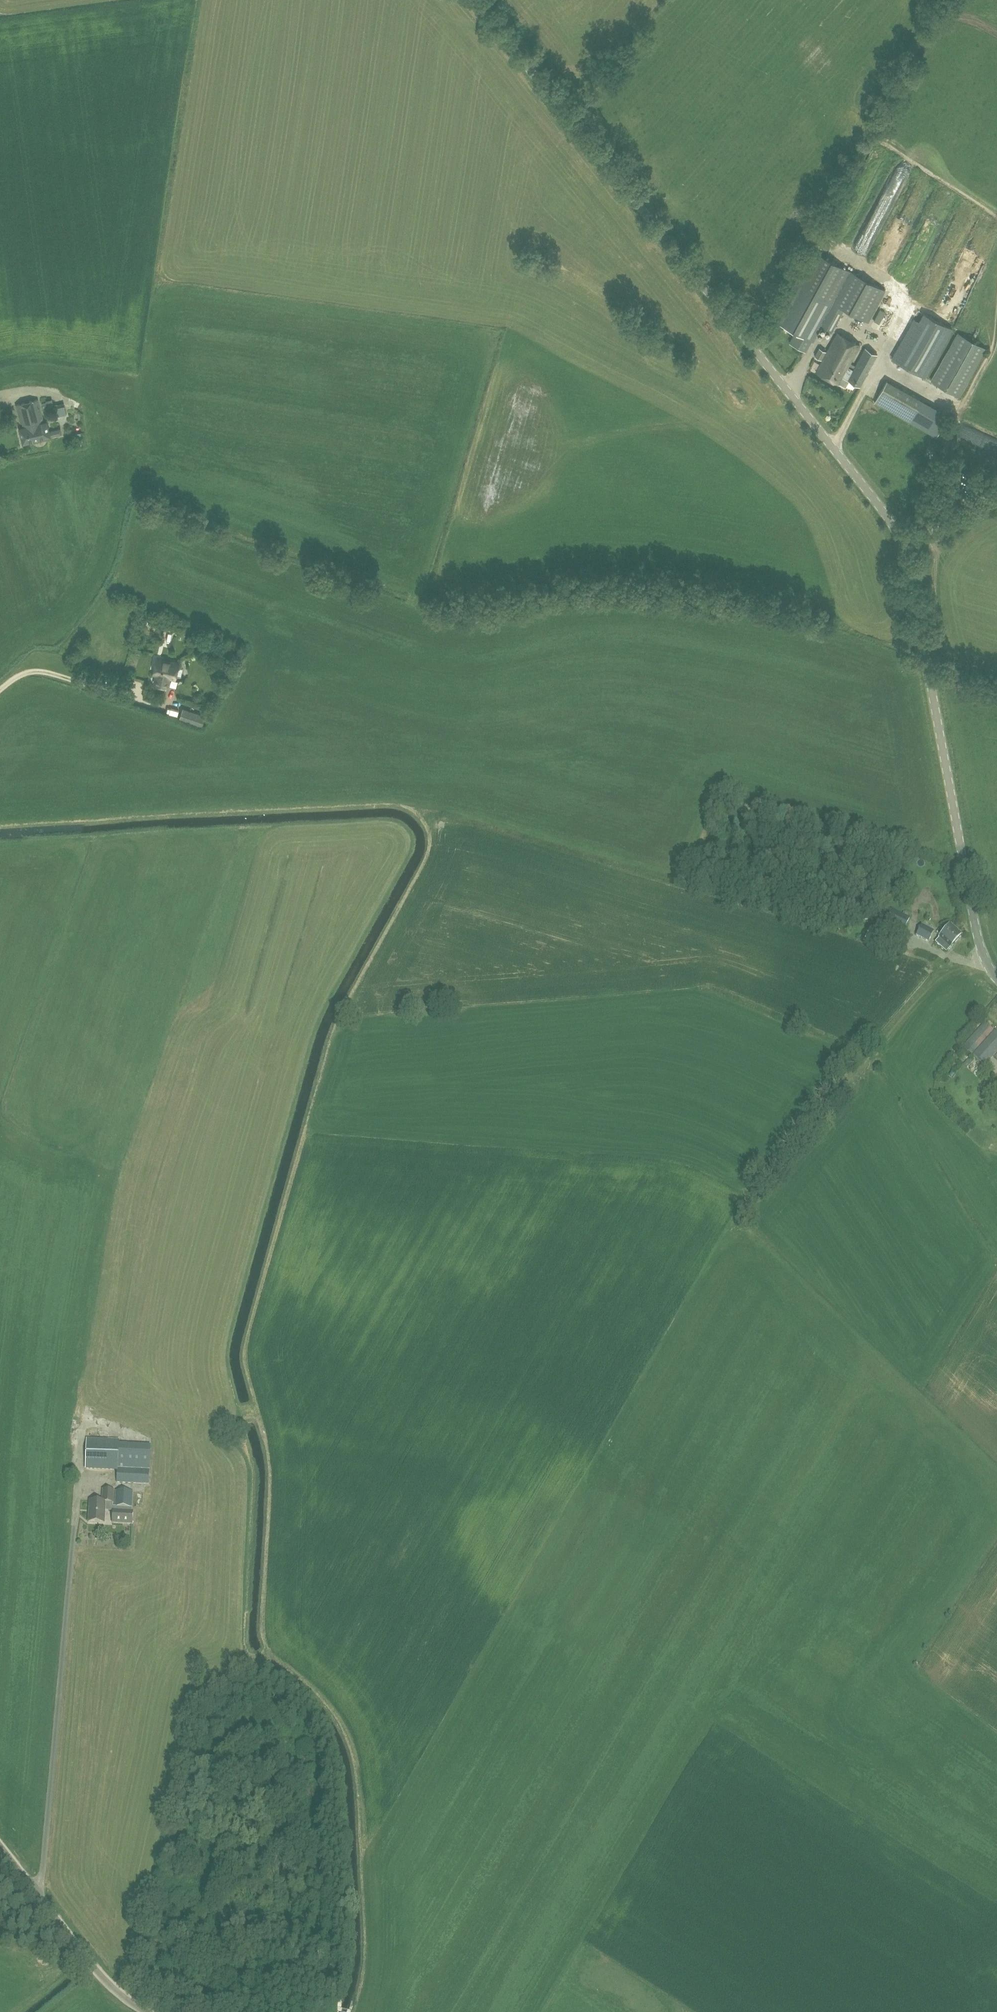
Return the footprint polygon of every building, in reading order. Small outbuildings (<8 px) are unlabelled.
[(956,229),(966,233),(974,215),(964,210),(956,229)] [(887,250),(890,254),(893,252),(896,255),(904,248),(897,241),(887,250)] [(868,323),(886,291),(851,271),(813,251),(775,321),(813,341),(831,308),(842,314),(844,310),(868,323)] [(897,330),(900,317),(887,313),(883,326),(897,330)] [(896,361),(925,377),(952,330),(923,314),(896,361)] [(825,357),(823,359),(816,372),(838,384),(842,377),(859,387),(877,355),(865,348),(855,365),(850,362),(860,345),(838,333),(825,357)] [(879,340),(886,342),(888,336),(881,334),(879,340)] [(960,397),(986,350),(958,334),(932,381),(960,397)] [(822,358),(823,359),(825,357),(823,356),(825,351),(819,348),(815,356),(821,359),(822,358)] [(896,386),(895,389),(886,386),(877,409),(917,423),(926,396),(896,386)] [(24,427),(20,428),(23,443),(59,435),(58,430),(49,432),(47,421),(44,422),(38,399),(17,404),(21,423),(23,422),(24,427)] [(53,399),(47,400),(49,412),(55,411),(53,399)] [(171,662),(157,659),(153,674),(157,675),(155,684),(167,687),(169,677),(175,679),(179,663),(177,663),(176,662),(172,661),(171,662)] [(203,713),(188,708),(185,718),(200,723),(203,713)] [(916,936),(929,941),(934,931),(921,925),(916,936)] [(951,925),(940,937),(940,938),(936,942),(947,952),(962,935),(951,925)] [(972,1054),(994,1030),(985,1022),(963,1046),(972,1054)] [(973,1055),(985,1066),(996,1052),(996,1033),(995,1030),(973,1055)] [(86,1468),(117,1470),(119,1443),(119,1440),(87,1438),(86,1468)] [(117,1470),(117,1482),(149,1483),(151,1445),(119,1443),(117,1470)] [(114,1510),(114,1506),(113,1506),(114,1490),(103,1489),(102,1501),(90,1500),(88,1521),(103,1522),(104,1509),(114,1510)] [(115,1506),(114,1506),(114,1510),(113,1523),(132,1524),(133,1511),(131,1511),(133,1491),(116,1490),(115,1506)]
